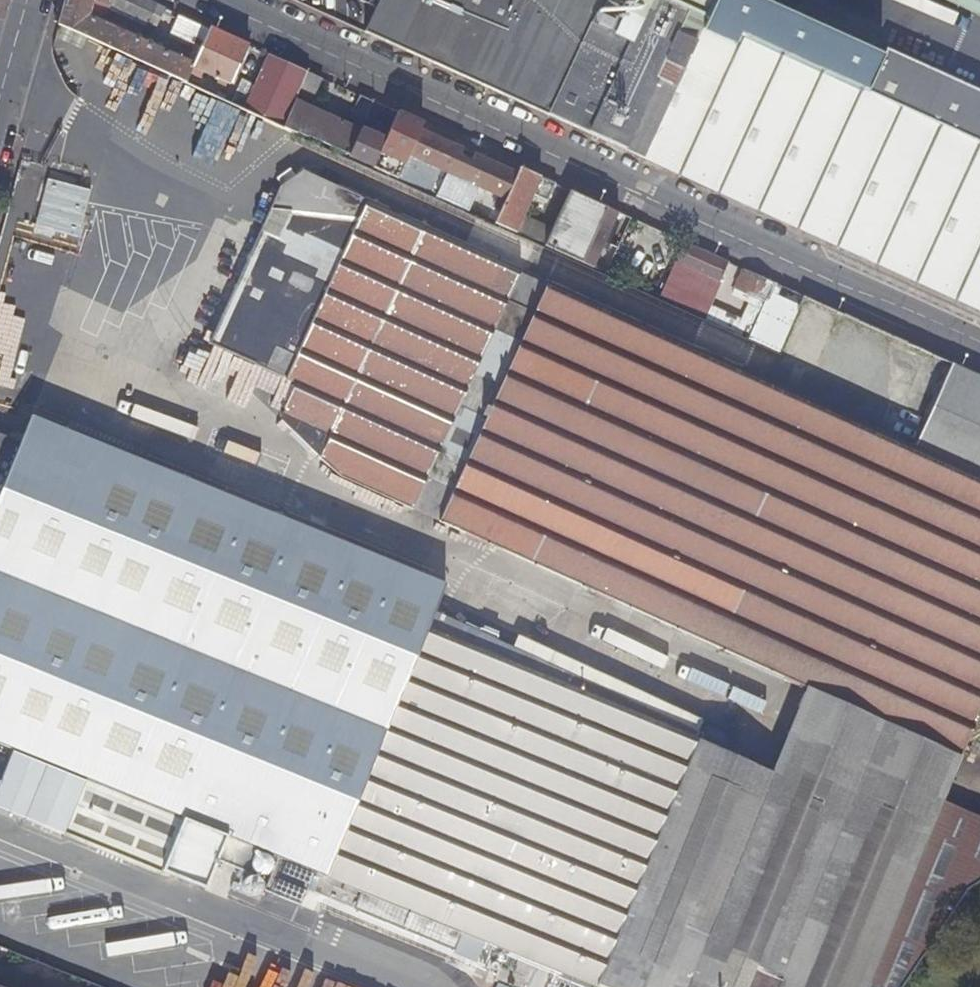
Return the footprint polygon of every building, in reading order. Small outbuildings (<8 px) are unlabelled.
[(59,24),(125,54),(138,60),(187,83),(194,67),(195,64),(88,14),(93,0),(66,0),(59,24)] [(156,25),(165,6),(152,0),(101,0),(156,25)] [(884,46),(880,54),(760,0),(379,0),(365,31),(979,310),(979,89),(884,46)] [(212,27),(195,64),(194,67),(198,69),(195,74),(204,78),(206,72),(214,76),(212,80),(216,83),(218,79),(230,84),(249,44),(212,27)] [(245,109),(274,123),(278,115),(287,119),(295,100),(297,95),(308,71),(270,54),(256,85),(245,109)] [(308,71),(297,95),(312,101),(322,78),(308,71)] [(231,103),(245,109),(256,85),(242,78),(231,103)] [(346,114),(364,123),(373,102),(356,93),(346,114)] [(287,119),(283,127),(292,131),(349,157),(361,129),(295,100),(287,119)] [(373,169),(397,180),(408,155),(422,124),(397,113),(373,169)] [(278,115),(274,123),(283,127),(287,119),(278,115)] [(408,155),(508,199),(521,168),(500,158),(497,166),(474,155),(471,161),(458,155),(460,149),(440,139),(443,133),(422,124),(408,155)] [(349,157),(366,166),(381,135),(362,127),(361,129),(349,157)] [(471,161),(474,155),(460,149),(458,155),(471,161)] [(426,482),(452,494),(467,462),(441,450),(460,407),(485,420),(503,382),(478,370),(495,334),(519,345),(533,313),(508,302),(522,271),(302,168),(282,186),(213,345),(256,364),(246,386),(340,476),(412,511),(426,482)] [(496,225),(513,233),(522,213),(534,187),(550,195),(555,184),(521,168),(508,199),(496,225)] [(89,187),(42,178),(42,176),(11,170),(0,224),(0,268),(30,274),(35,251),(22,248),(25,231),(78,242),(89,187)] [(543,247),(560,255),(591,269),(616,212),(567,189),(551,227),(543,247)] [(513,233),(543,247),(551,227),(522,213),(513,233)] [(682,243),(657,299),(701,319),(708,304),(683,292),(689,281),(713,292),(718,281),(719,282),(728,264),(682,243)] [(29,352),(48,280),(0,267),(0,344),(29,352)] [(547,284),(522,271),(508,302),(533,313),(547,284)] [(765,299),(772,284),(756,277),(742,271),(735,286),(765,300),(765,299)] [(966,372),(951,366),(914,450),(877,433),(864,463),(724,400),(737,370),(547,284),(533,313),(519,345),(503,382),(485,420),(467,462),(452,494),(439,523),(809,691),(960,759),(979,714),(979,379),(966,372)] [(746,340),(778,354),(795,313),(765,299),(765,300),(746,340)] [(877,433),(737,370),(724,400),(864,463),(877,433)] [(696,740),(426,628),(444,585),(31,417),(21,443),(0,435),(0,744),(89,779),(186,819),(230,836),(256,847),(281,857),(487,941),(508,950),(527,958),(597,986),(696,740)] [(412,511),(439,523),(452,494),(426,482),(412,511)] [(790,735),(941,803),(960,759),(809,691),(790,735)] [(941,803),(790,735),(772,775),(696,740),(597,986),(599,986),(866,986),(941,803)] [(186,819),(89,779),(67,832),(163,870),(186,819)] [(941,803),(866,986),(901,986),(947,914),(968,885),(979,879),(979,821),(941,803)] [(256,847),(230,836),(220,859),(246,869),(256,847)] [(479,958),(487,941),(281,857),(272,876),(479,958)] [(521,974),(527,958),(508,950),(501,966),(521,974)]
